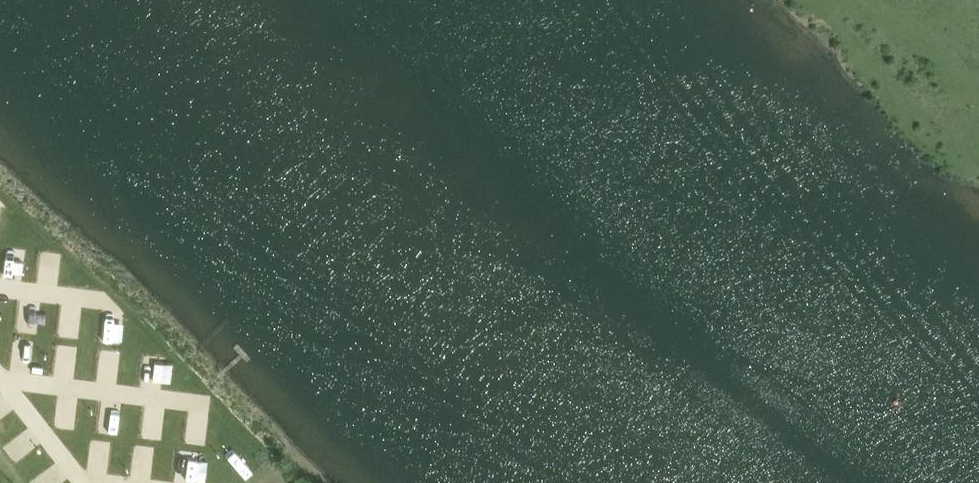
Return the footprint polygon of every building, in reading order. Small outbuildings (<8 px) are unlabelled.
[(110,324),(109,341),(130,341),(131,325),(110,324)]
